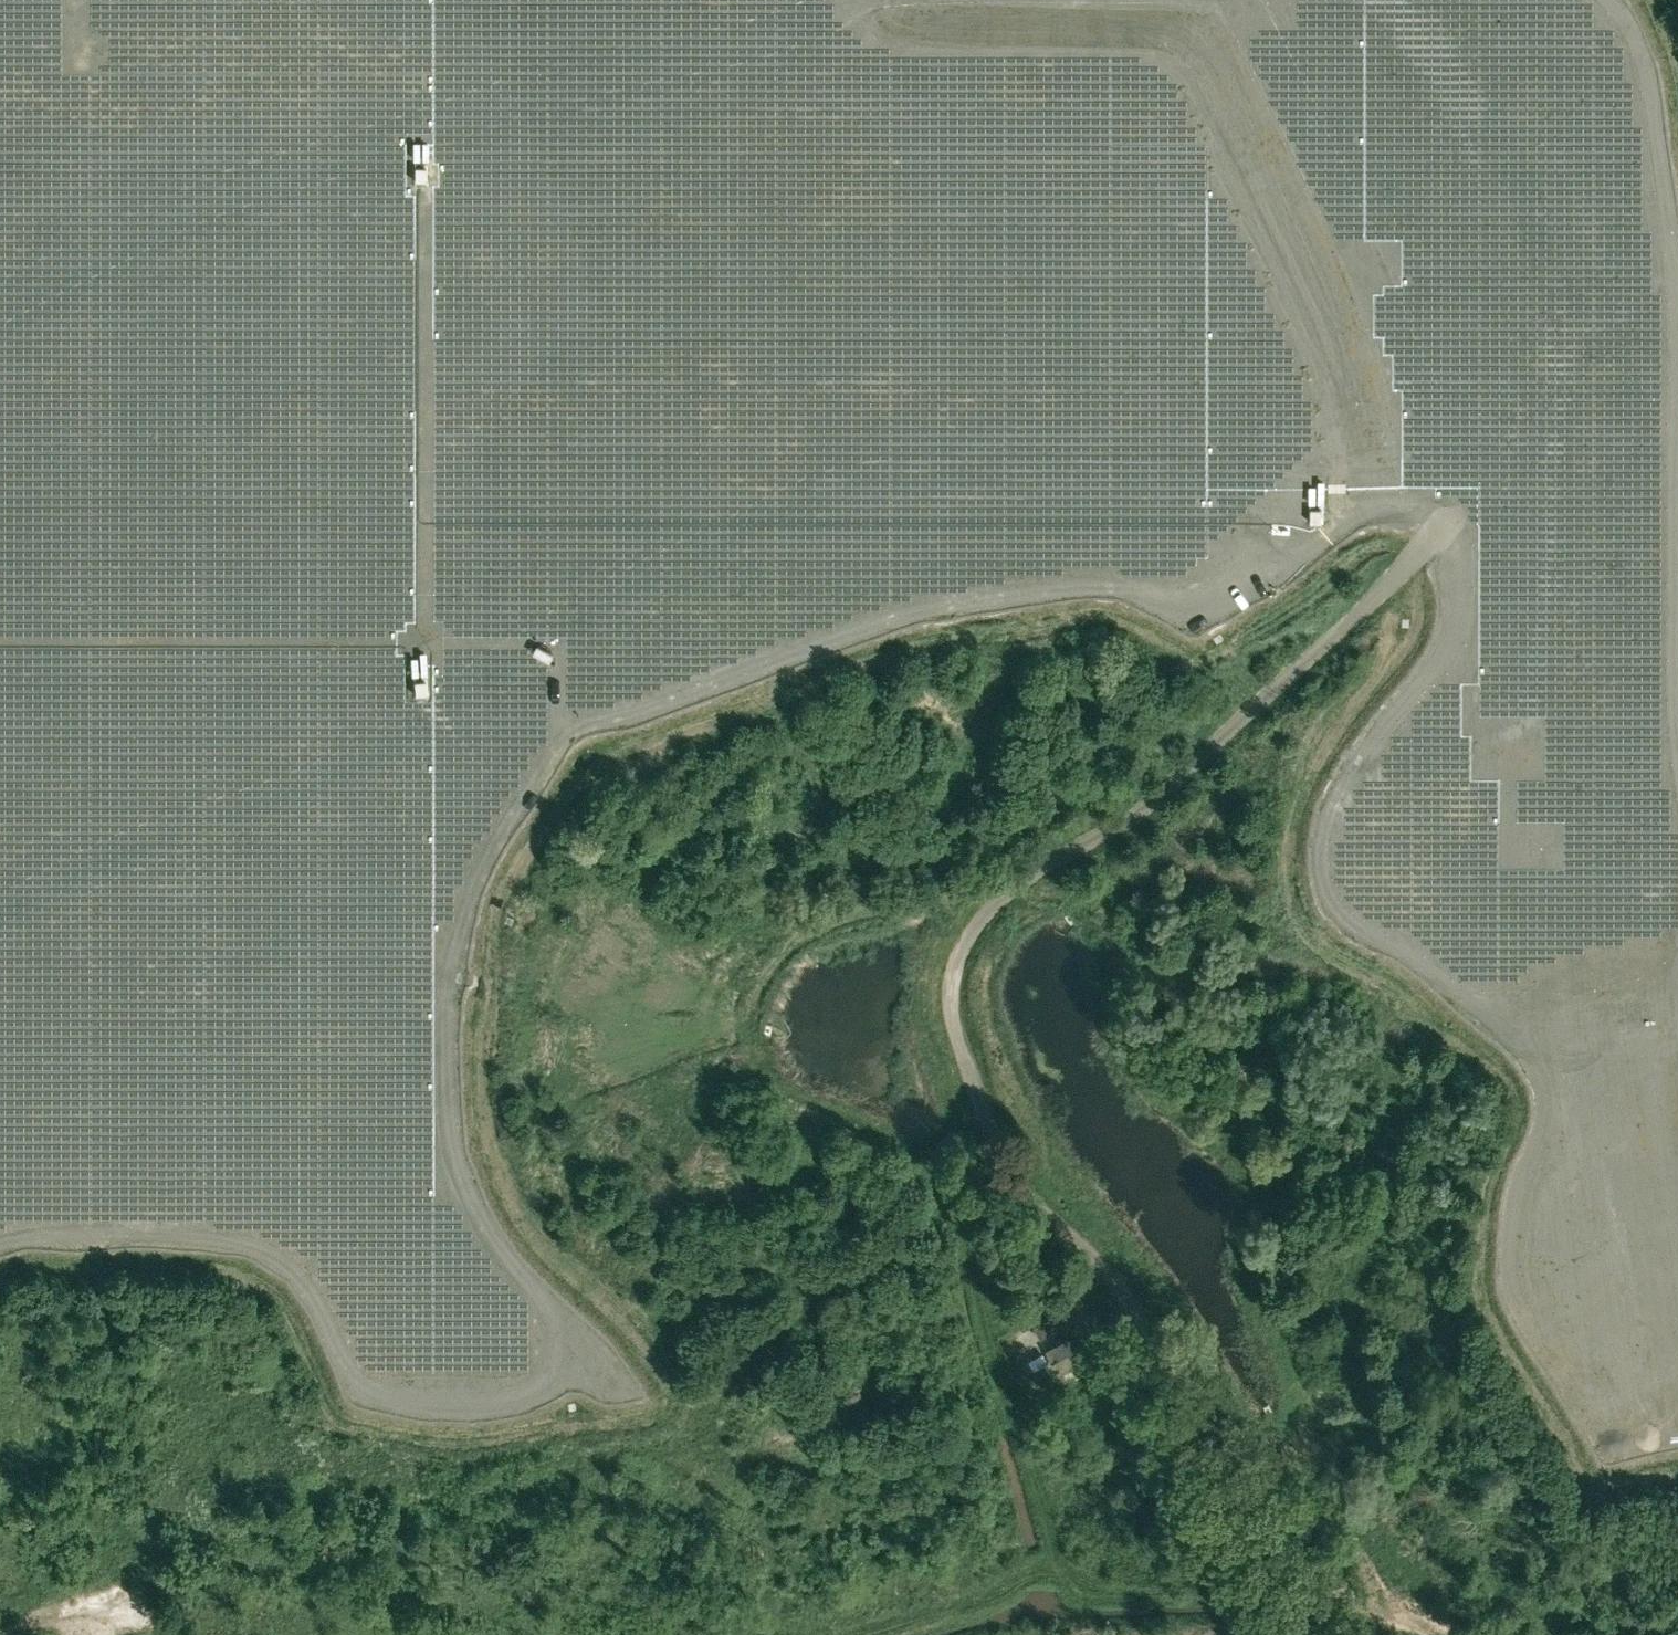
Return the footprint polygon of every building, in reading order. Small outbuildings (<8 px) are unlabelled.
[(416,165),(416,179),(427,179),(427,166),(416,165)] [(1321,521),(1321,508),(1310,508),(1309,521),(1321,521)] [(426,680),(415,681),(417,694),(428,693),(426,680)] [(1041,1336),(1065,1323),(1059,1312),(1035,1325),(1041,1336)] [(1071,1336),(1047,1348),(1052,1360),(1077,1347),(1071,1336)] [(1056,1392),(1077,1381),(1093,1372),(1087,1362),(1051,1382),(1056,1392)]
